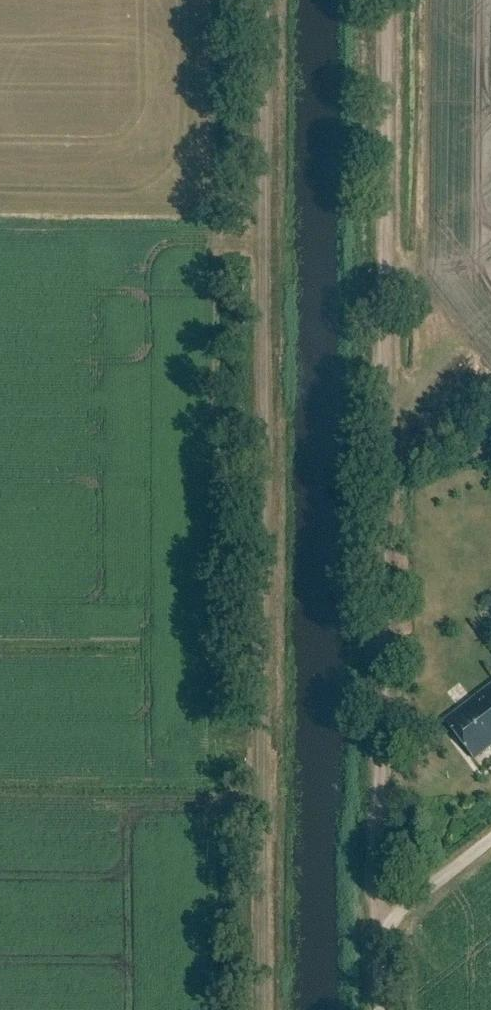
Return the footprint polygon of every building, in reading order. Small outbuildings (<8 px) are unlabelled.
[(446,721),(474,760),(490,747),(490,687),(446,721)]
